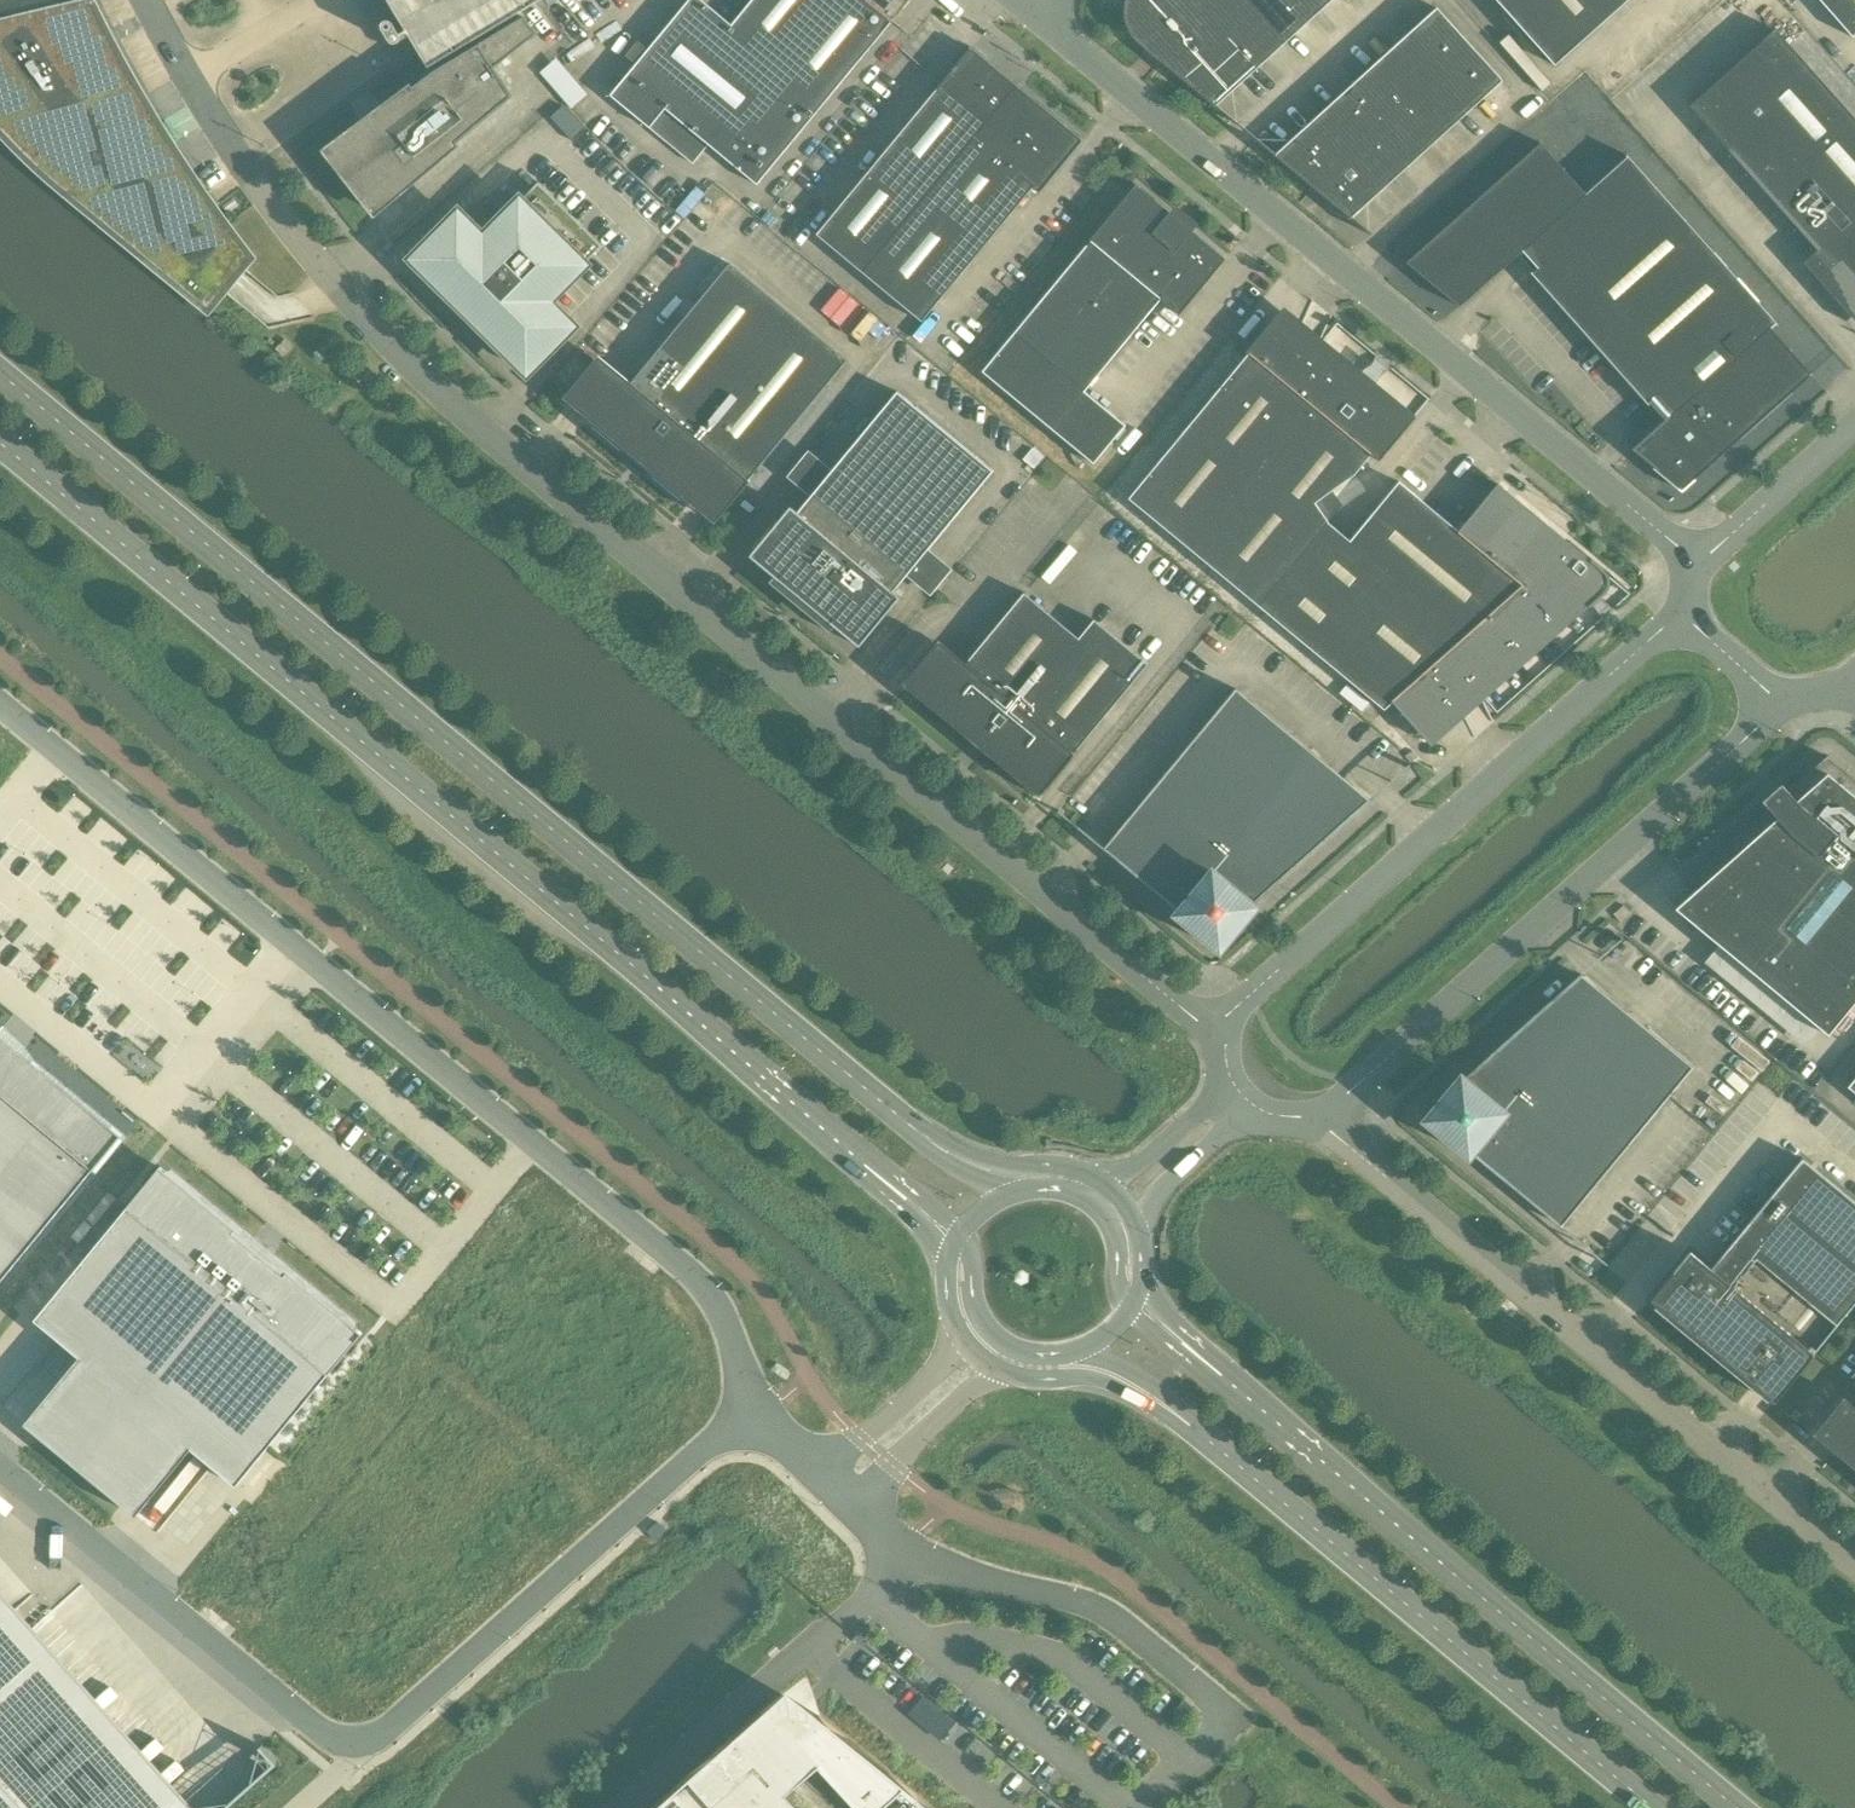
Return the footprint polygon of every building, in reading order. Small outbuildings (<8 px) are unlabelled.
[(0,18),(0,129),(40,169),(208,309),(250,258),(238,241),(225,225),(206,197),(190,175),(171,146),(159,126),(147,106),(135,86),(119,56),(103,27),(90,0),(75,0),(0,18)] [(386,4),(424,66),(538,0),(384,0),(386,4)] [(910,0),(752,0),(731,25),(700,0),(686,0),(608,94),(650,128),(666,109),(758,185),(910,0)] [(1125,3),(1125,7),(1125,11),(1125,16),(1126,20),(1127,24),(1129,29),(1131,33),(1133,37),(1136,40),(1139,44),(1142,47),(1146,49),(1216,107),(1333,0),(1126,0),(1125,3)] [(1555,65),(1629,0),(1497,0),(1555,65)] [(1852,36),(1854,33),(1854,0),(1820,0),(1852,36)] [(1283,148),(1283,162),(1351,219),(1503,81),(1437,8),(1283,148)] [(328,151),(348,178),(375,212),(408,185),(513,96),(495,68),(537,34),(524,17),(436,70),(382,110),(381,109),(380,109),(378,108),(377,108),(375,108),(373,109),(372,111),(371,112),(371,113),(371,114),(371,116),(371,117),(372,118),(328,151)] [(1817,250),(1803,263),(1854,321),(1854,119),(1775,29),(1689,106),(1817,250)] [(814,233),(922,322),(1033,188),(1040,193),(1083,141),(971,48),(814,233)] [(574,105),(589,92),(558,57),(543,70),(574,105)] [(563,106),(551,117),(572,140),(584,129),(563,106)] [(1778,324),(1627,155),(1586,194),(1541,143),(1407,262),(1460,307),(1523,251),(1537,267),(1531,273),(1655,407),(1657,405),(1668,417),(1633,448),(1684,490),(1814,377),(1771,328),(1776,324),(1777,325),(1778,324)] [(1173,215),(1136,185),(1090,240),(983,372),(1094,464),(1109,446),(1126,425),(1085,392),(1161,300),(1180,315),(1226,259),(1190,229),(1187,232),(1170,219),(1173,215)] [(455,201),(400,256),(523,379),(577,325),(551,298),(590,262),(516,189),(479,227),(455,201)] [(730,263),(632,383),(594,352),(559,396),(629,455),(631,452),(636,456),(636,457),(635,459),(635,460),(636,461),(636,462),(637,464),(638,465),(639,465),(641,465),(642,465),(643,465),(645,463),(650,467),(647,471),(712,524),(728,504),(847,361),(730,263)] [(1247,352),(1249,353),(1129,498),(1384,710),(1393,702),(1432,745),(1598,600),(1599,599),(1601,597),(1603,595),(1605,592),(1607,590),(1608,586),(1608,585),(1608,583),(1608,582),(1608,580),(1608,577),(1607,574),(1597,565),(1591,560),(1566,538),(1500,482),(1459,531),(1399,481),(1351,540),(1329,522),(1316,503),(1355,475),(1372,455),(1379,461),(1417,416),(1284,307),(1247,352)] [(810,605),(831,622),(860,647),(901,597),(894,592),(907,574),(932,596),(953,570),(928,549),(993,471),(897,392),(833,470),(807,448),(785,476),(811,496),(798,512),(791,507),(750,556),(801,597),(797,602),(806,610),(810,605)] [(1028,444),(1019,456),(1035,469),(1044,457),(1028,444)] [(1024,592),(967,662),(939,640),(908,678),(979,737),(978,742),(982,746),(986,743),(990,746),(986,751),(1040,795),(1074,753),(1077,749),(1078,749),(1148,664),(1094,619),(1079,638),(1024,592)] [(1233,687),(1101,848),(1171,905),(1165,913),(1216,953),(1258,905),(1254,902),(1369,799),(1233,687)] [(1676,908),(1829,1034),(1854,1003),(1854,778),(1828,756),(1789,790),(1782,783),(1763,801),(1769,808),(1690,878),(1699,888),(1676,908)] [(1465,1161),(1470,1155),(1550,1217),(1550,1216),(1562,1226),(1694,1067),(1582,975),(1566,989),(1565,988),(1464,1075),(1457,1068),(1414,1118),(1465,1161)] [(122,1135),(33,1062),(32,1063),(0,1037),(0,1284),(122,1135)] [(1690,1251),(1650,1300),(1774,1402),(1814,1353),(1854,1303),(1854,1201),(1803,1158),(1711,1268),(1690,1251)] [(79,1356),(24,1424),(136,1516),(192,1449),(237,1486),(363,1333),(287,1271),(284,1274),(233,1232),(236,1228),(161,1166),(35,1319),(79,1356)] [(1843,1396),(1812,1433),(1836,1452),(1854,1468),(1854,1406),(1843,1396)] [(1790,1415),(1797,1421),(1803,1415),(1795,1409),(1790,1415)] [(22,1686),(13,1676),(0,1661),(0,1807),(131,1807),(22,1686)] [(826,1722),(774,1707),(660,1807),(931,1807),(826,1722)]
